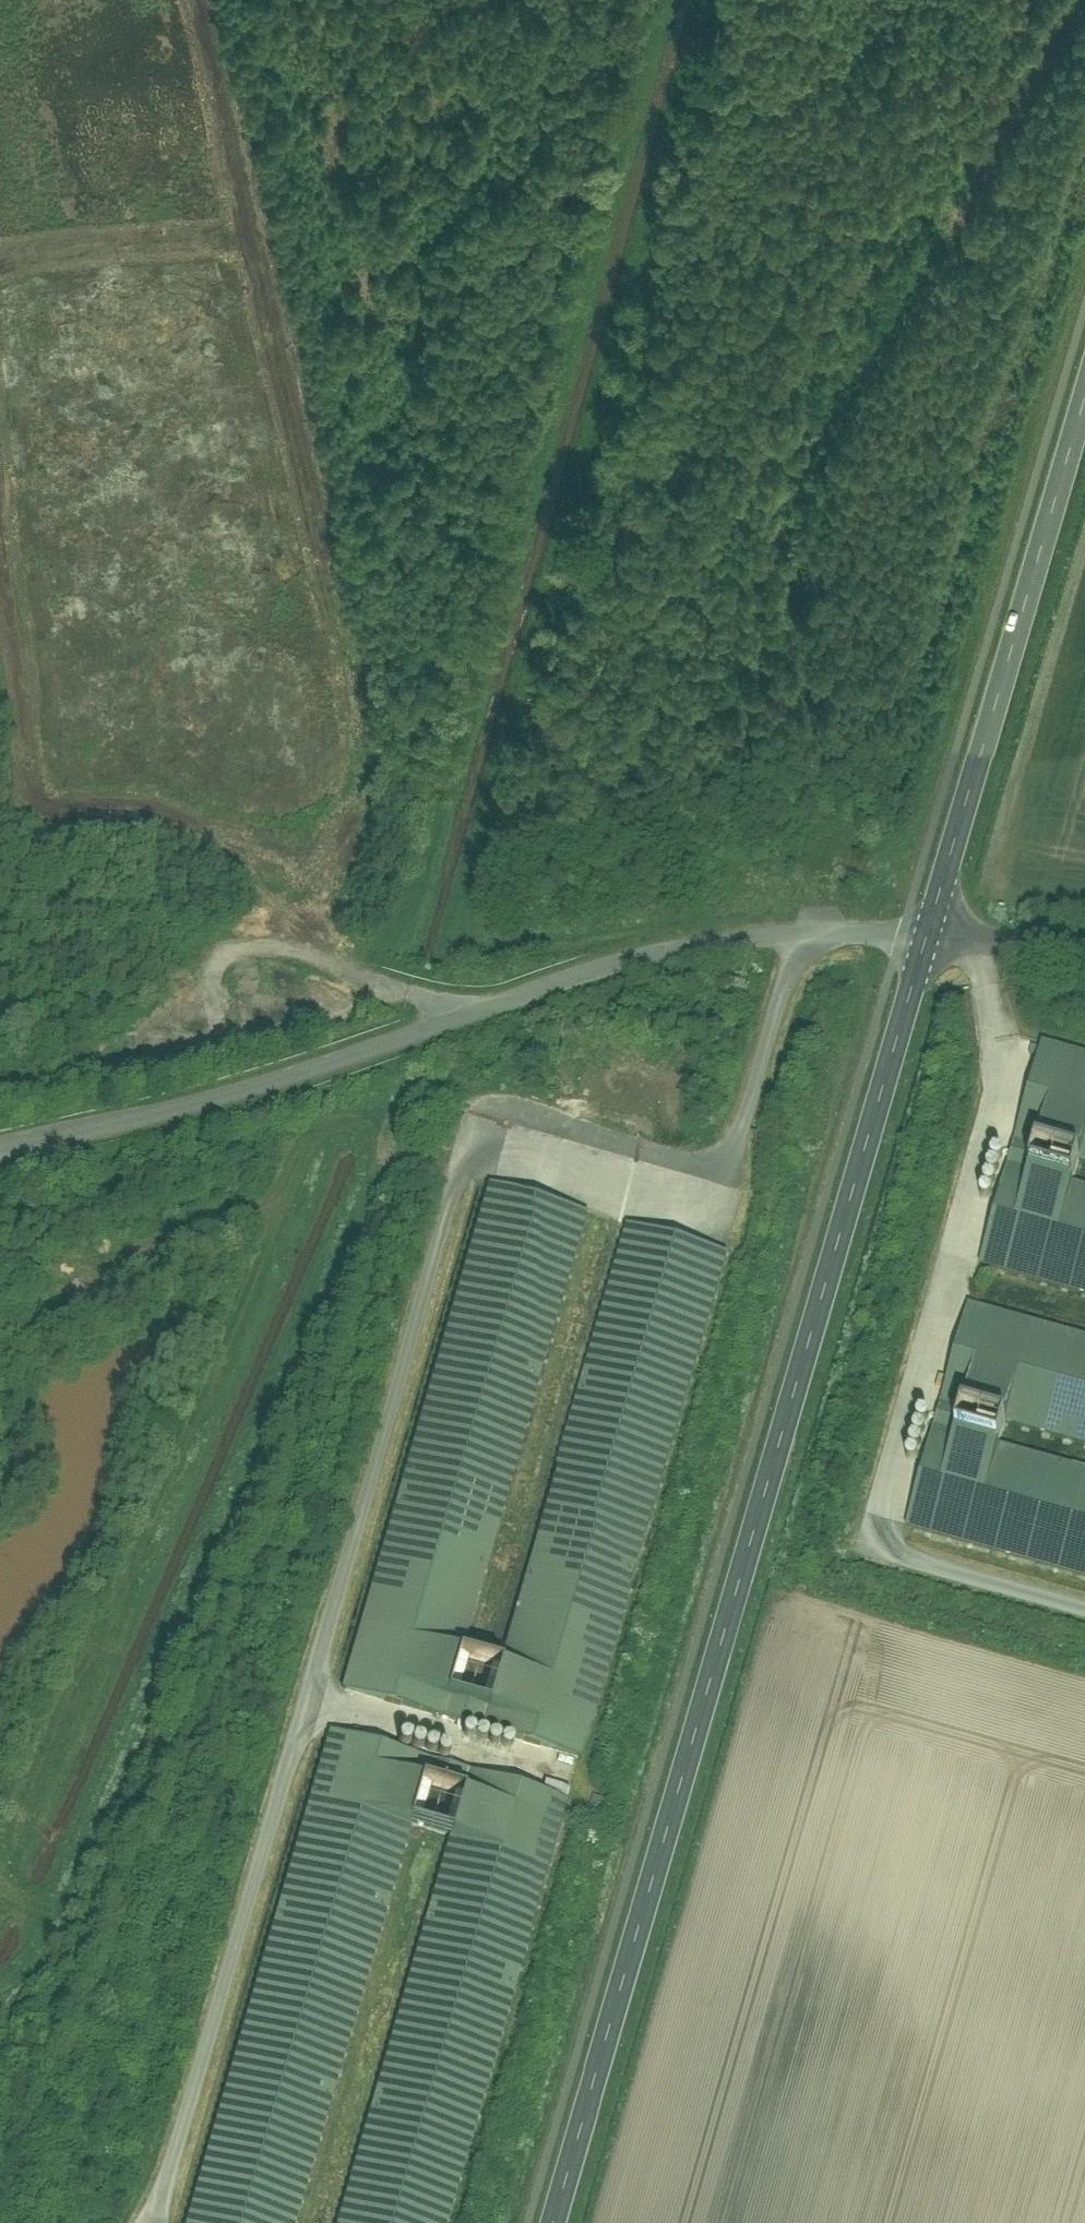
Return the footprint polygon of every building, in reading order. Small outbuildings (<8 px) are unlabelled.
[(981,1261),(1084,1291),(1084,1182),(1078,1180),(1084,1160),(1084,1046),(1047,1035),(1013,1151),(981,1261)] [(730,1252),(628,1223),(507,1648),(468,1637),(590,1214),(481,1183),(336,1690),(468,1728),(585,1761),(730,1252)] [(906,1524),(1084,1576),(1084,1466),(1005,1443),(1011,1424),(1084,1445),(1084,1330),(971,1297),(937,1416),(906,1524)] [(329,1728),(186,2222),(298,2222),(412,1826),(452,1837),(340,2222),(450,2222),(573,1798),(468,1768),(329,1728)]
